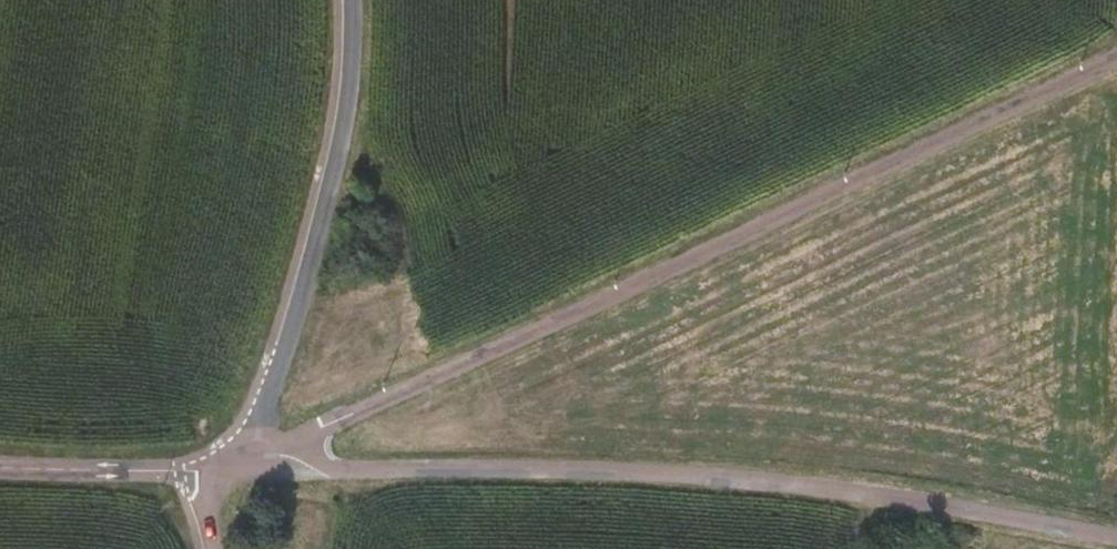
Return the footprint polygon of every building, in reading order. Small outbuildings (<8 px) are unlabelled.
[(364,232),(348,231),(347,248),(362,249),(364,232)]
